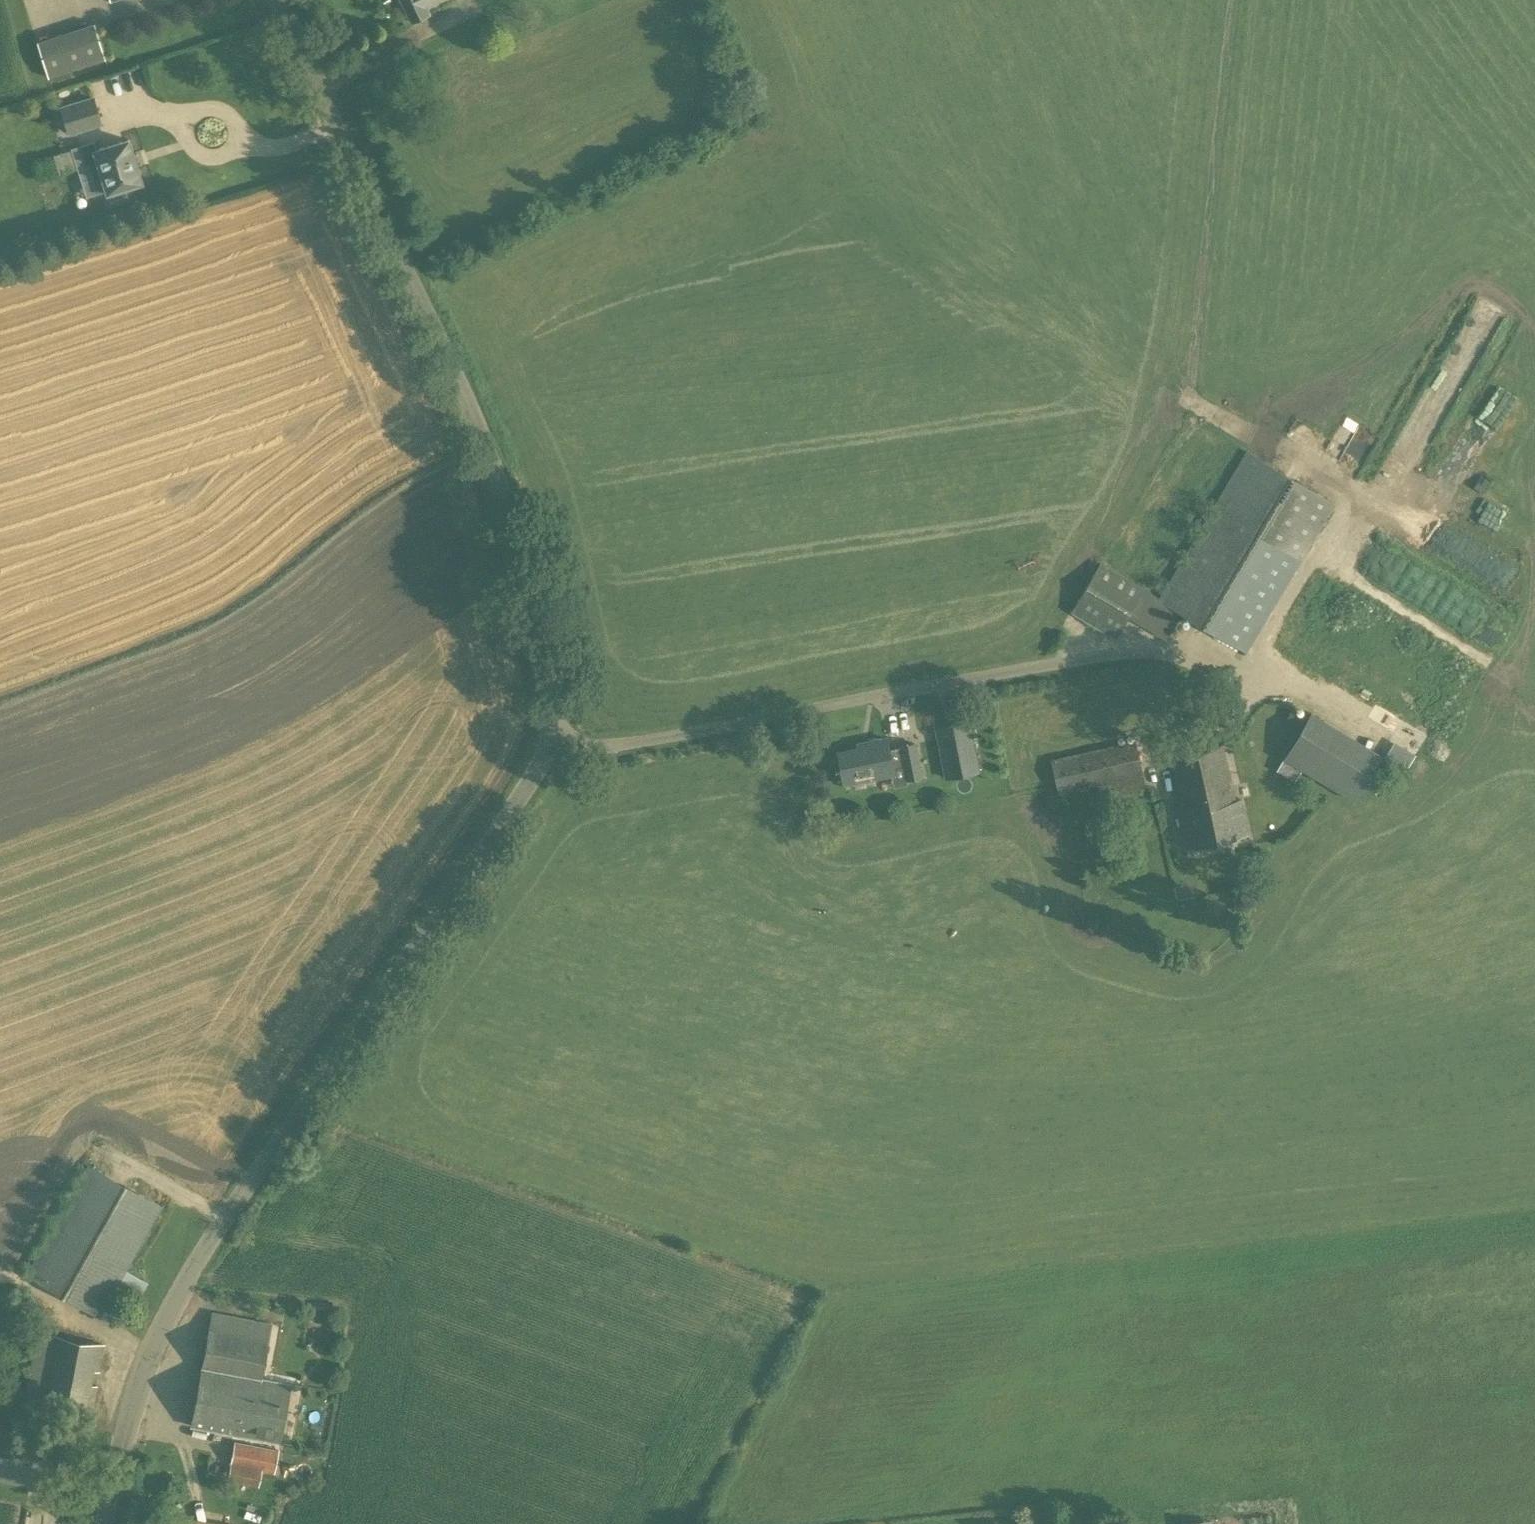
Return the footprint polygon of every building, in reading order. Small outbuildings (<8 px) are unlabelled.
[(446,0),(401,0),(412,23),(429,14),(427,9),(446,0)] [(41,38),(52,76),(110,59),(99,21),(41,38)] [(59,106),(68,135),(69,134),(89,128),(104,123),(94,95),(59,106)] [(93,141),(89,128),(69,134),(74,148),(78,147),(84,167),(97,163),(108,200),(123,196),(121,189),(143,182),(129,138),(96,148),(94,141),(93,141)] [(1245,654),(1334,504),(1246,450),(1158,598),(1100,563),(1071,612),(1115,639),(1128,618),(1166,641),(1182,615),(1245,654)] [(1361,803),(1389,754),(1315,710),(1280,771),(1303,784),(1310,773),(1361,803)] [(968,722),(936,728),(945,778),(978,771),(968,722)] [(893,774),(892,773),(888,750),(886,740),(868,743),(869,747),(838,753),(844,784),(893,774)] [(1061,807),(1146,787),(1134,741),(1051,760),(1061,807)] [(898,746),(898,748),(888,750),(892,773),(903,771),(905,781),(922,779),(915,743),(898,746)] [(1185,848),(1248,833),(1240,799),(1235,801),(1222,746),(1170,759),(1182,806),(1175,807),(1185,848)] [(88,1164),(26,1274),(100,1316),(162,1205),(88,1164)] [(280,1443),(291,1385),(261,1379),(271,1325),(212,1314),(191,1426),(280,1443)] [(100,1373),(104,1345),(37,1333),(25,1401),(92,1414),(97,1386),(92,1385),(94,1371),(100,1373)] [(62,1435),(0,1424),(0,1482),(53,1491),(62,1435)] [(259,1487),(261,1471),(274,1474),(278,1450),(235,1442),(227,1481),(259,1487)]
